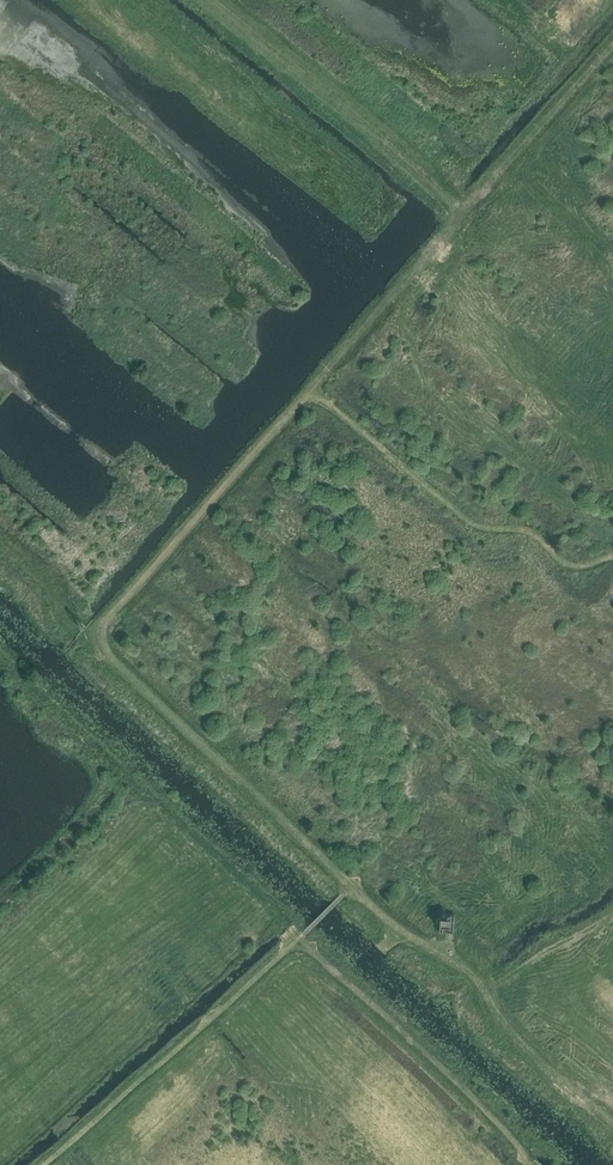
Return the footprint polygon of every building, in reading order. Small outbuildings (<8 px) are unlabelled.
[(454,914),(441,913),(440,925),(453,925),(454,914)]
